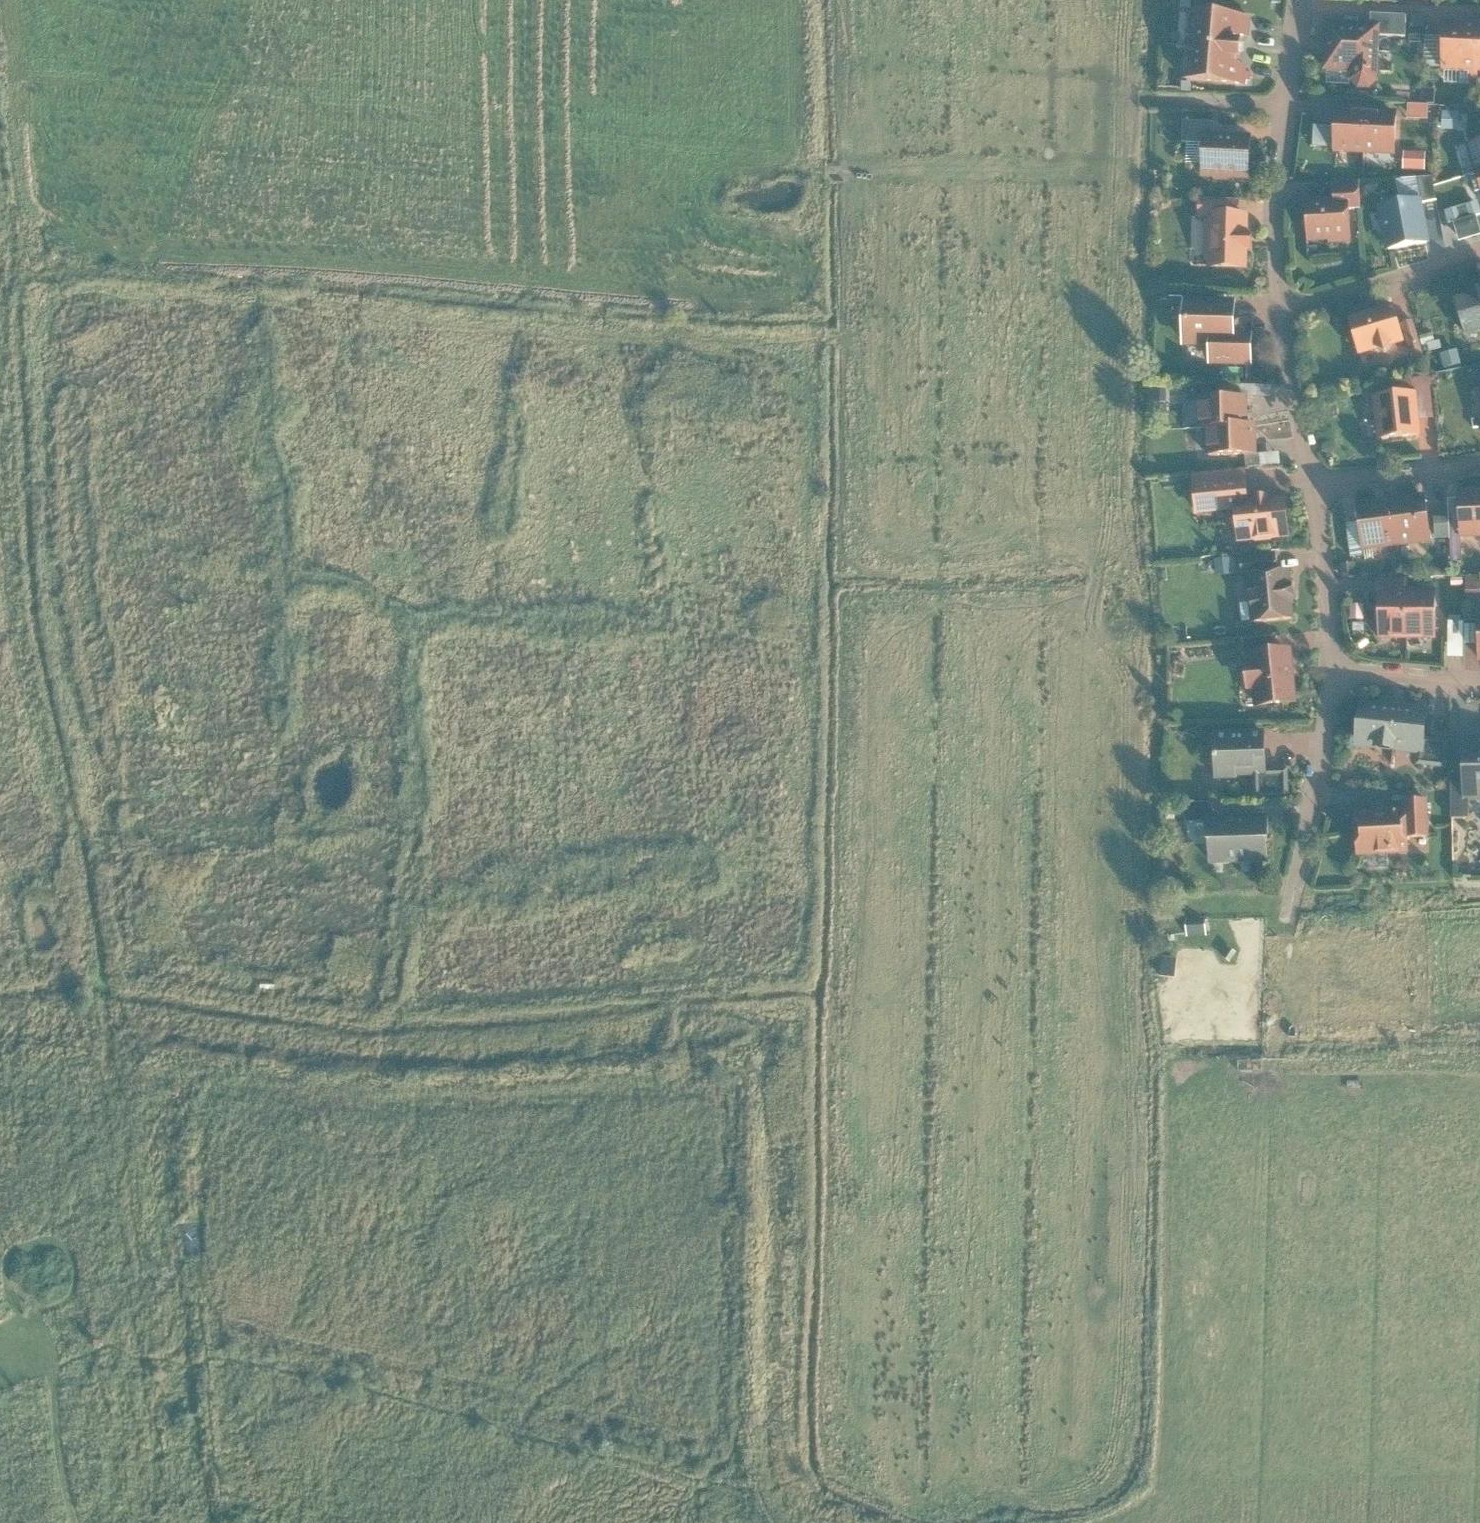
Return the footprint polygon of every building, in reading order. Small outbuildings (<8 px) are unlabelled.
[(1249,39),(1250,18),(1185,13),(1180,84),(1244,88),(1245,67),(1237,67),(1239,39),(1249,39)] [(1367,26),(1322,24),(1320,75),(1348,76),(1348,84),(1355,92),(1368,92),(1376,85),(1378,38),(1403,39),(1404,18),(1368,15),(1367,26)] [(1479,26),(1442,24),(1439,74),(1467,75),(1467,83),(1476,82),(1476,76),(1479,26)] [(1363,158),(1365,114),(1332,112),(1329,156),(1363,158)] [(1395,160),(1397,115),(1365,114),(1363,158),(1395,160)] [(1179,146),(1199,147),(1200,136),(1211,136),(1212,125),(1180,124),(1179,146)] [(1250,137),(1211,136),(1200,136),(1199,147),(1198,180),(1248,183),(1250,137)] [(1473,175),(1479,173),(1479,144),(1466,148),(1473,175)] [(1429,171),(1431,153),(1409,151),(1407,168),(1429,171)] [(1435,204),(1430,179),(1418,182),(1422,206),(1435,204)] [(1360,211),(1359,184),(1329,185),(1330,203),(1303,204),(1304,245),(1327,245),(1327,247),(1349,246),(1347,211),(1360,211)] [(1428,246),(1419,202),(1374,211),(1383,255),(1428,246)] [(1195,223),(1205,223),(1205,217),(1236,217),(1237,205),(1196,204),(1195,223)] [(1203,272),(1244,273),(1246,217),(1236,217),(1205,217),(1205,223),(1203,272)] [(1205,366),(1250,366),(1251,337),(1237,338),(1237,323),(1229,323),(1230,304),(1213,303),(1213,295),(1185,294),(1185,303),(1181,303),(1181,350),(1205,351),(1205,366)] [(1453,302),(1463,342),(1479,337),(1479,294),(1453,302)] [(1403,346),(1392,310),(1346,323),(1357,360),(1403,346)] [(1423,360),(1412,323),(1399,327),(1410,364),(1423,360)] [(1371,400),(1375,444),(1420,439),(1418,423),(1432,422),(1428,380),(1402,383),(1403,398),(1371,400)] [(1245,430),(1244,401),(1193,402),(1195,431),(1203,431),(1245,430)] [(1245,430),(1203,431),(1203,461),(1254,460),(1254,429),(1245,430)] [(1193,518),(1231,514),(1231,507),(1244,505),(1242,474),(1191,478),(1193,518)] [(1458,493),(1460,543),(1479,542),(1479,493),(1458,493)] [(1428,547),(1423,500),(1388,503),(1393,551),(1428,547)] [(1283,501),(1244,505),(1231,507),(1231,514),(1233,544),(1288,539),(1283,501)] [(1393,551),(1388,503),(1356,506),(1360,555),(1393,551)] [(1457,503),(1446,504),(1449,566),(1460,566),(1457,503)] [(1445,520),(1432,520),(1433,543),(1446,543),(1445,520)] [(1239,579),(1243,579),(1276,575),(1274,556),(1238,560),(1239,579)] [(1286,573),(1276,575),(1243,579),(1249,630),(1292,625),(1286,573)] [(1467,577),(1467,600),(1479,599),(1479,577),(1467,577)] [(1376,646),(1407,645),(1407,594),(1403,594),(1403,582),(1376,582),(1376,646)] [(1435,644),(1434,594),(1407,594),(1407,645),(1435,644)] [(1464,638),(1466,623),(1454,622),(1452,637),(1464,638)] [(1243,655),(1251,654),(1251,649),(1277,646),(1276,635),(1242,639),(1243,655)] [(1294,645),(1277,646),(1251,649),(1251,654),(1252,659),(1245,660),(1247,690),(1254,689),(1256,706),(1300,702),(1294,645)] [(1392,750),(1398,703),(1361,700),(1357,746),(1392,750)] [(1431,707),(1398,703),(1392,750),(1418,754),(1417,764),(1448,768),(1451,740),(1428,737),(1431,707)] [(1267,730),(1215,731),(1216,777),(1254,776),(1255,799),(1290,798),(1289,768),(1268,769),(1267,730)] [(1466,740),(1466,781),(1466,799),(1472,799),(1479,799),(1479,740),(1466,740)] [(1466,799),(1466,781),(1453,781),(1454,818),(1472,818),(1472,799),(1466,799)] [(1357,809),(1359,854),(1412,853),(1411,837),(1430,837),(1429,799),(1406,799),(1406,807),(1357,809)] [(1188,821),(1210,821),(1210,814),(1223,814),(1223,801),(1188,802),(1188,821)] [(1223,814),(1210,814),(1210,821),(1210,863),(1269,861),(1269,814),(1223,814)]
